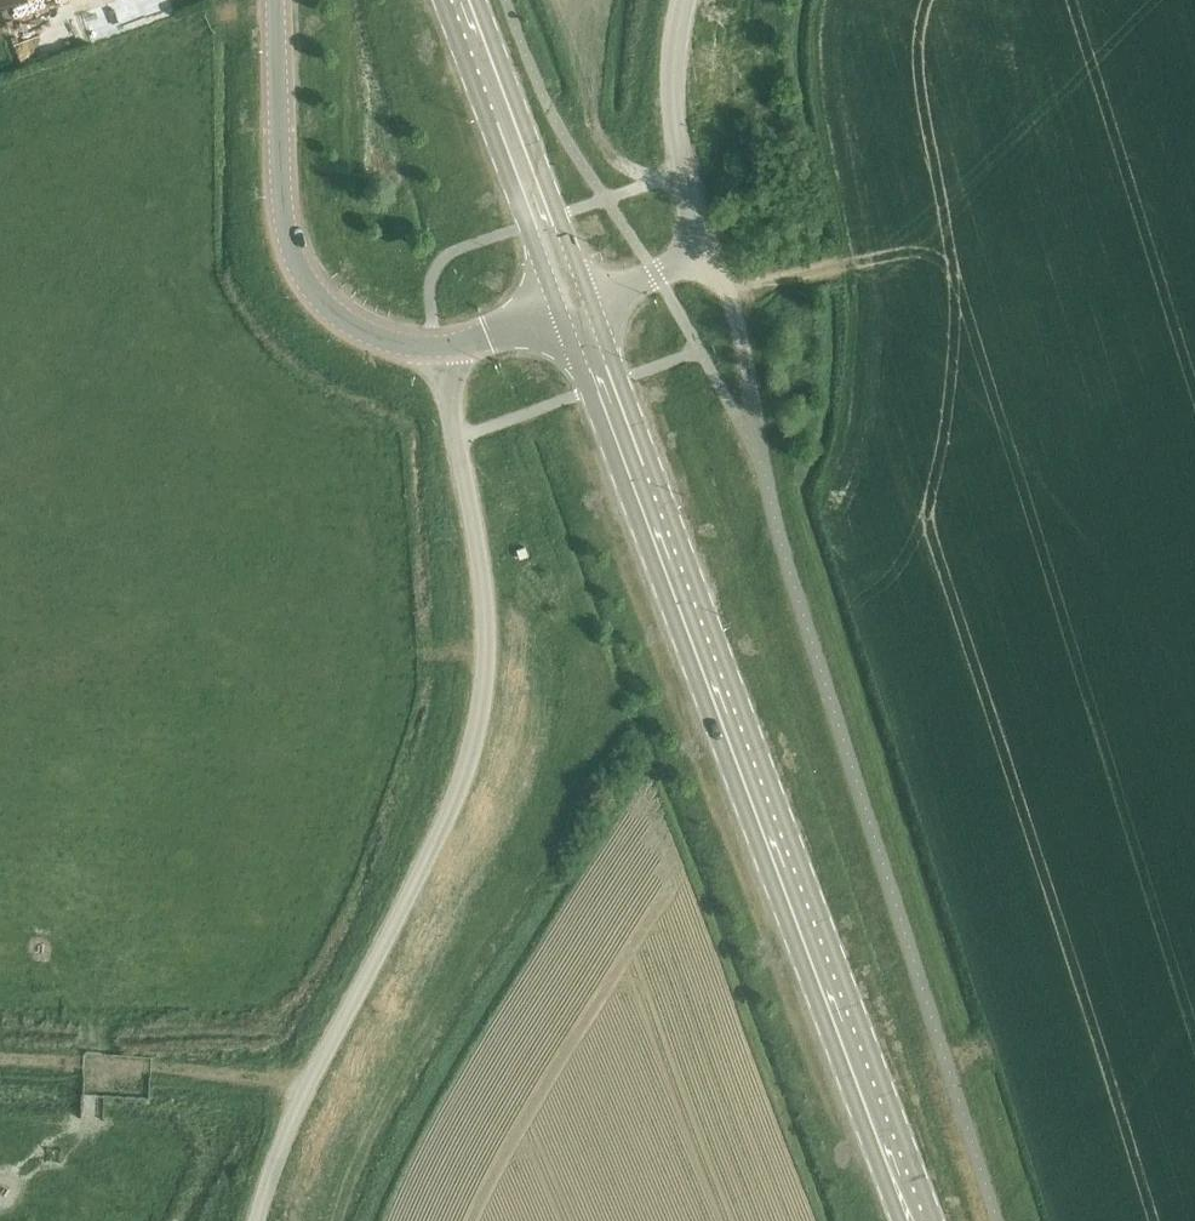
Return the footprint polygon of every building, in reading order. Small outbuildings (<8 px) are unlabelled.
[(173,0),(117,0),(80,13),(91,44),(178,13),(173,0)] [(731,183),(732,170),(721,170),(720,182),(731,183)]
